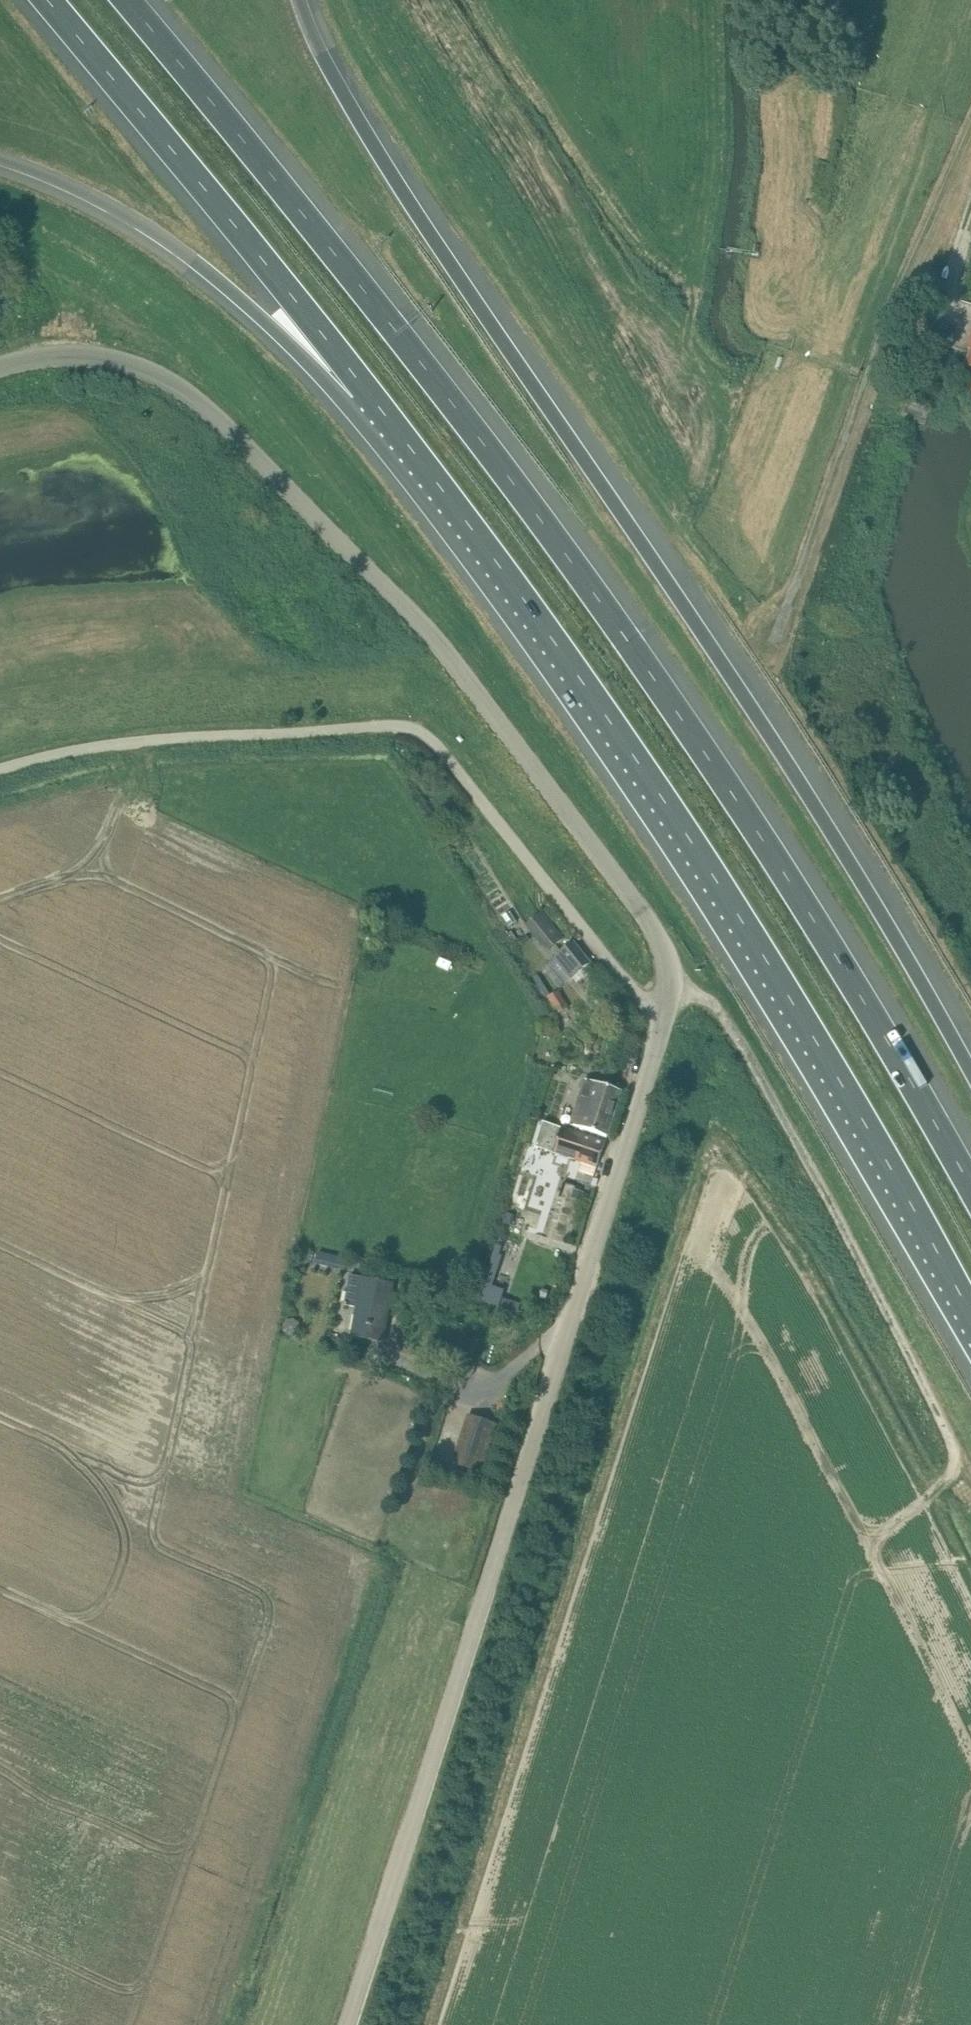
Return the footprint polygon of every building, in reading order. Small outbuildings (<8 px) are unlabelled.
[(548,951),(562,939),(545,918),(531,930),(548,951)] [(595,971),(573,945),(558,957),(556,959),(571,979),(589,965),(594,971),(595,971)] [(558,1015),(570,1008),(559,992),(548,999),(558,1015)] [(607,1138),(622,1092),(585,1081),(571,1126),(607,1138)] [(597,1168),(605,1143),(562,1129),(544,1123),(536,1148),(597,1168)] [(497,1244),(479,1299),(518,1311),(521,1302),(503,1297),(505,1288),(494,1284),(503,1255),(500,1254),(503,1246),(497,1244)] [(347,1268),(349,1260),(320,1253),(318,1261),(347,1268)] [(382,1342),(393,1285),(350,1277),(344,1306),(358,1309),(353,1337),(382,1342)] [(469,1416),(457,1453),(461,1454),(485,1462),(497,1425),(469,1416)]
